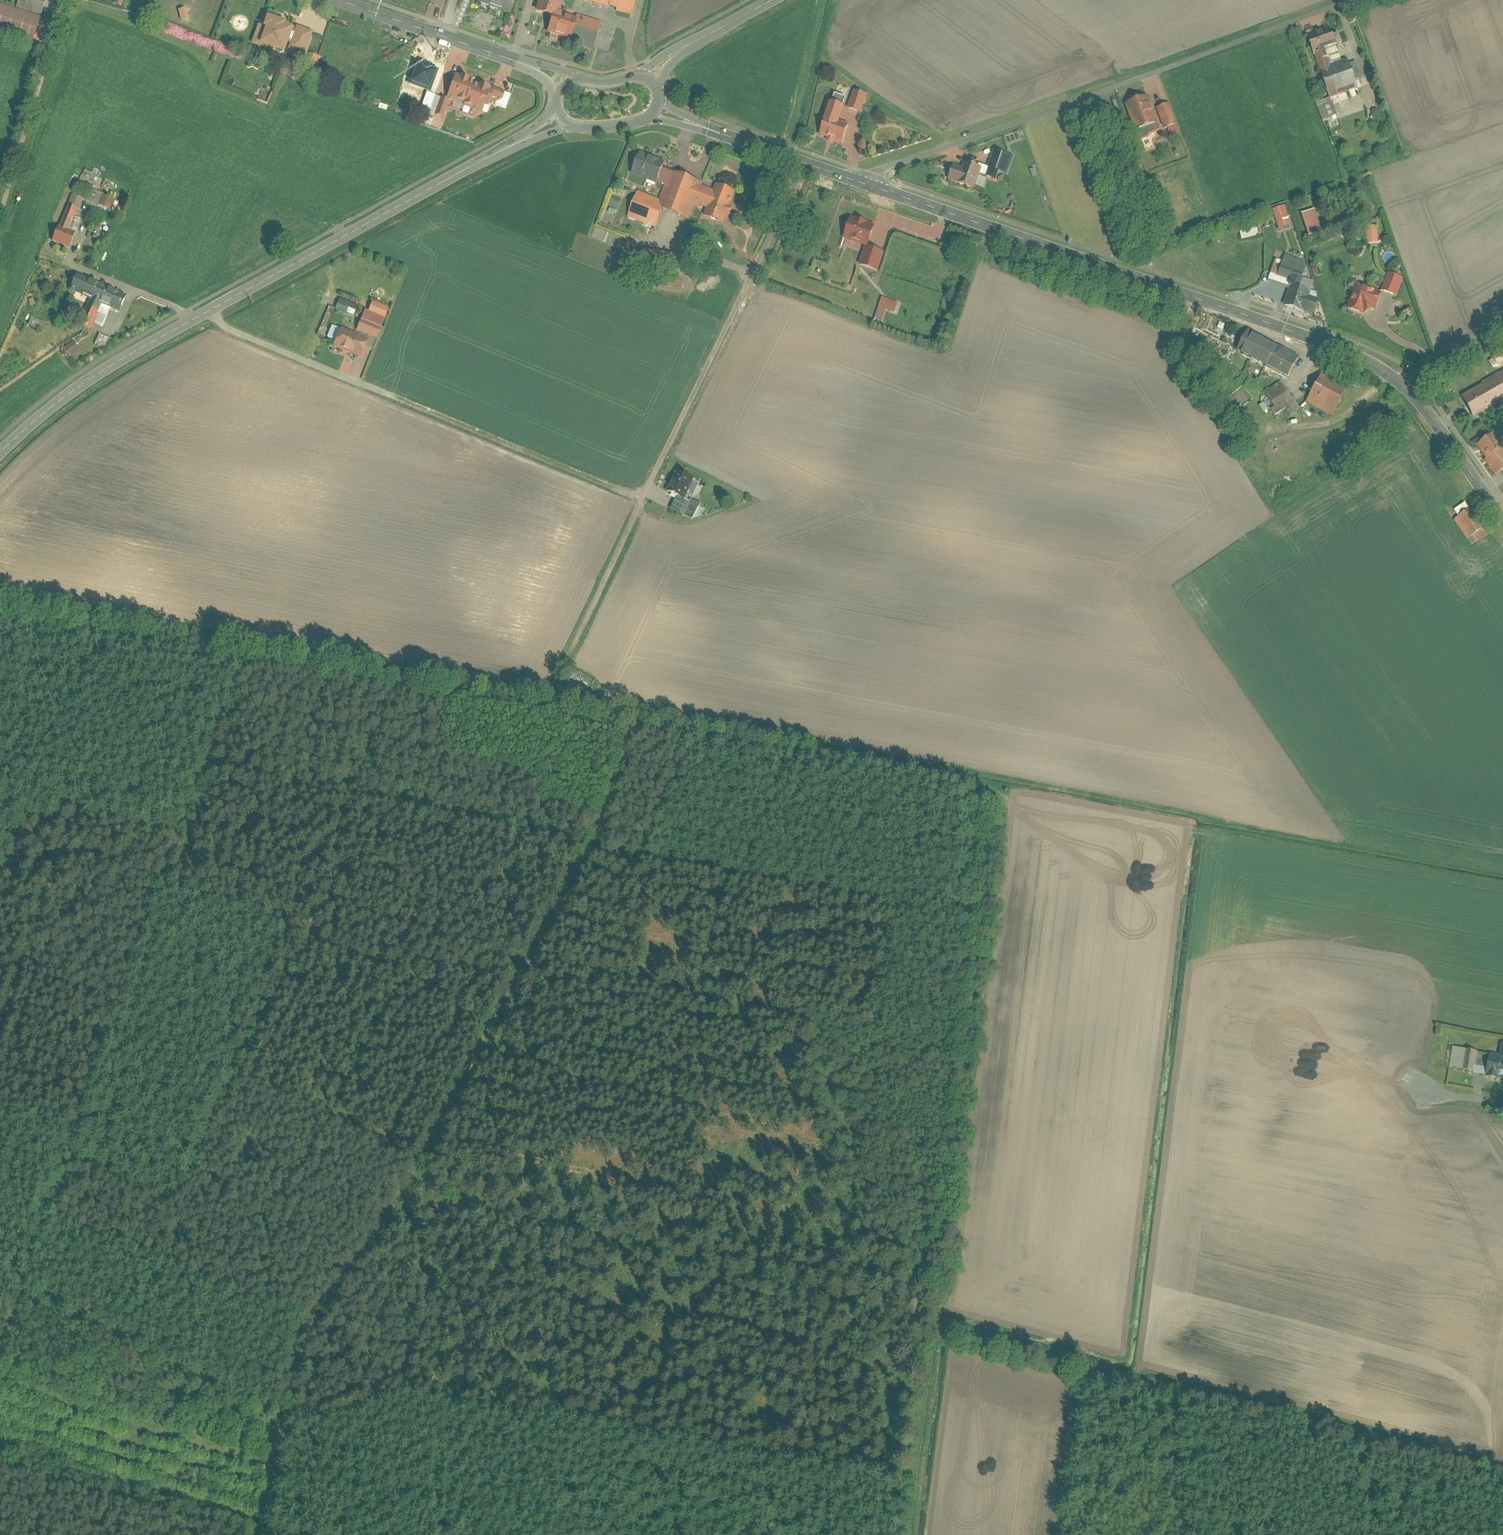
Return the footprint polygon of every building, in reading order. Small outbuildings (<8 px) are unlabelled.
[(15,5),(41,14),(46,0),(17,0),(15,5)] [(479,3),(512,15),(517,0),(481,0),(479,3)] [(538,1),(540,2),(537,12),(541,13),(541,14),(553,18),(549,32),(572,39),(571,44),(594,51),(602,23),(578,16),(578,18),(560,13),(564,0),(538,0),(538,1)] [(608,6),(610,5),(617,7),(616,10),(630,13),(634,0),(588,0),(608,6)] [(42,21),(0,7),(0,28),(35,40),(42,21)] [(180,20),(186,18),(184,9),(177,10),(180,20)] [(311,34),(265,17),(253,48),(299,65),(311,34)] [(1328,25),(1304,34),(1327,98),(1356,87),(1346,62),(1332,67),(1326,50),(1336,46),(1328,25)] [(305,71),(314,75),(320,58),(312,54),(305,71)] [(439,70),(417,63),(409,88),(431,95),(439,70)] [(457,74),(449,100),(437,95),(430,115),(431,116),(433,117),(436,118),(437,116),(445,119),(450,105),(464,110),(463,113),(470,116),(473,110),(483,114),(489,100),(506,106),(510,96),(479,85),(478,86),(474,85),(475,82),(471,81),(471,79),(457,74)] [(449,82),(442,80),(438,93),(444,95),(449,82)] [(866,96),(855,92),(849,111),(860,115),(866,96)] [(1147,96),(1125,104),(1135,131),(1157,123),(1147,96)] [(1322,121),(1337,115),(1331,98),(1316,103),(1322,121)] [(1167,104),(1157,108),(1164,128),(1167,127),(1175,124),(1167,104)] [(849,122),(826,115),(819,137),(842,144),(849,122)] [(1175,124),(1167,127),(1171,137),(1179,134),(1175,124)] [(986,176),(996,180),(1006,153),(995,149),(986,176)] [(665,161),(641,153),(633,174),(657,183),(665,161)] [(948,180),(975,189),(981,168),(966,163),(964,168),(952,164),(948,180)] [(91,186),(96,175),(84,170),(79,180),(91,186)] [(733,201),(672,174),(660,202),(721,229),(733,201)] [(86,201),(97,204),(100,193),(90,190),(86,201)] [(97,205),(102,207),(106,197),(101,195),(97,205)] [(663,207),(636,197),(628,218),(655,228),(663,207)] [(79,210),(67,205),(51,242),(67,248),(73,233),(69,232),(79,210)] [(1279,229),(1291,225),(1285,205),(1272,209),(1279,229)] [(1307,236),(1322,232),(1316,209),(1302,213),(1307,236)] [(874,227),(851,219),(844,238),(868,246),(874,227)] [(1369,222),(1358,222),(1359,239),(1369,239),(1369,222)] [(1240,229),(1241,238),(1259,236),(1257,227),(1240,229)] [(883,254),(867,248),(861,263),(878,270),(883,254)] [(1284,257),(1278,277),(1290,281),(1289,284),(1311,291),(1313,282),(1303,279),(1306,267),(1305,263),(1284,257)] [(1402,277),(1386,271),(1378,291),(1394,297),(1402,277)] [(126,298),(77,276),(70,291),(89,299),(76,327),(90,333),(102,305),(119,313),(126,298)] [(661,276),(660,286),(680,287),(680,277),(661,276)] [(1378,292),(1354,283),(1344,309),(1361,316),(1371,309),(1378,292)] [(1310,293),(1290,286),(1282,307),(1313,318),(1318,303),(1308,299),(1310,293)] [(898,305),(881,299),(878,306),(895,313),(898,305)] [(357,308),(341,302),(337,311),(353,318),(357,308)] [(385,320),(365,312),(357,332),(376,340),(385,320)] [(1296,357),(1246,329),(1233,351),(1284,380),(1296,357)] [(368,344),(342,333),(335,350),(361,361),(368,344)] [(105,348),(109,338),(98,334),(94,344),(105,348)] [(73,341),(64,347),(70,356),(79,350),(73,341)] [(1489,352),(1496,365),(1502,361),(1502,345),(1489,352)] [(1502,402),(1502,371),(1502,369),(1476,382),(1480,388),(1461,399),(1471,419),(1502,402)] [(1343,385),(1318,371),(1303,398),(1328,412),(1343,385)] [(1443,397),(1452,392),(1442,376),(1433,381),(1443,397)] [(1278,382),(1263,391),(1275,411),(1290,403),(1278,382)] [(1492,433),(1475,444),(1495,474),(1502,469),(1502,449),(1492,433)] [(695,482),(677,472),(666,492),(685,502),(695,482)] [(1470,510),(1454,520),(1467,542),(1484,532),(1470,510)] [(1486,1054),(1482,1076),(1502,1079),(1502,1045),(1497,1044),(1495,1056),(1486,1054)]
